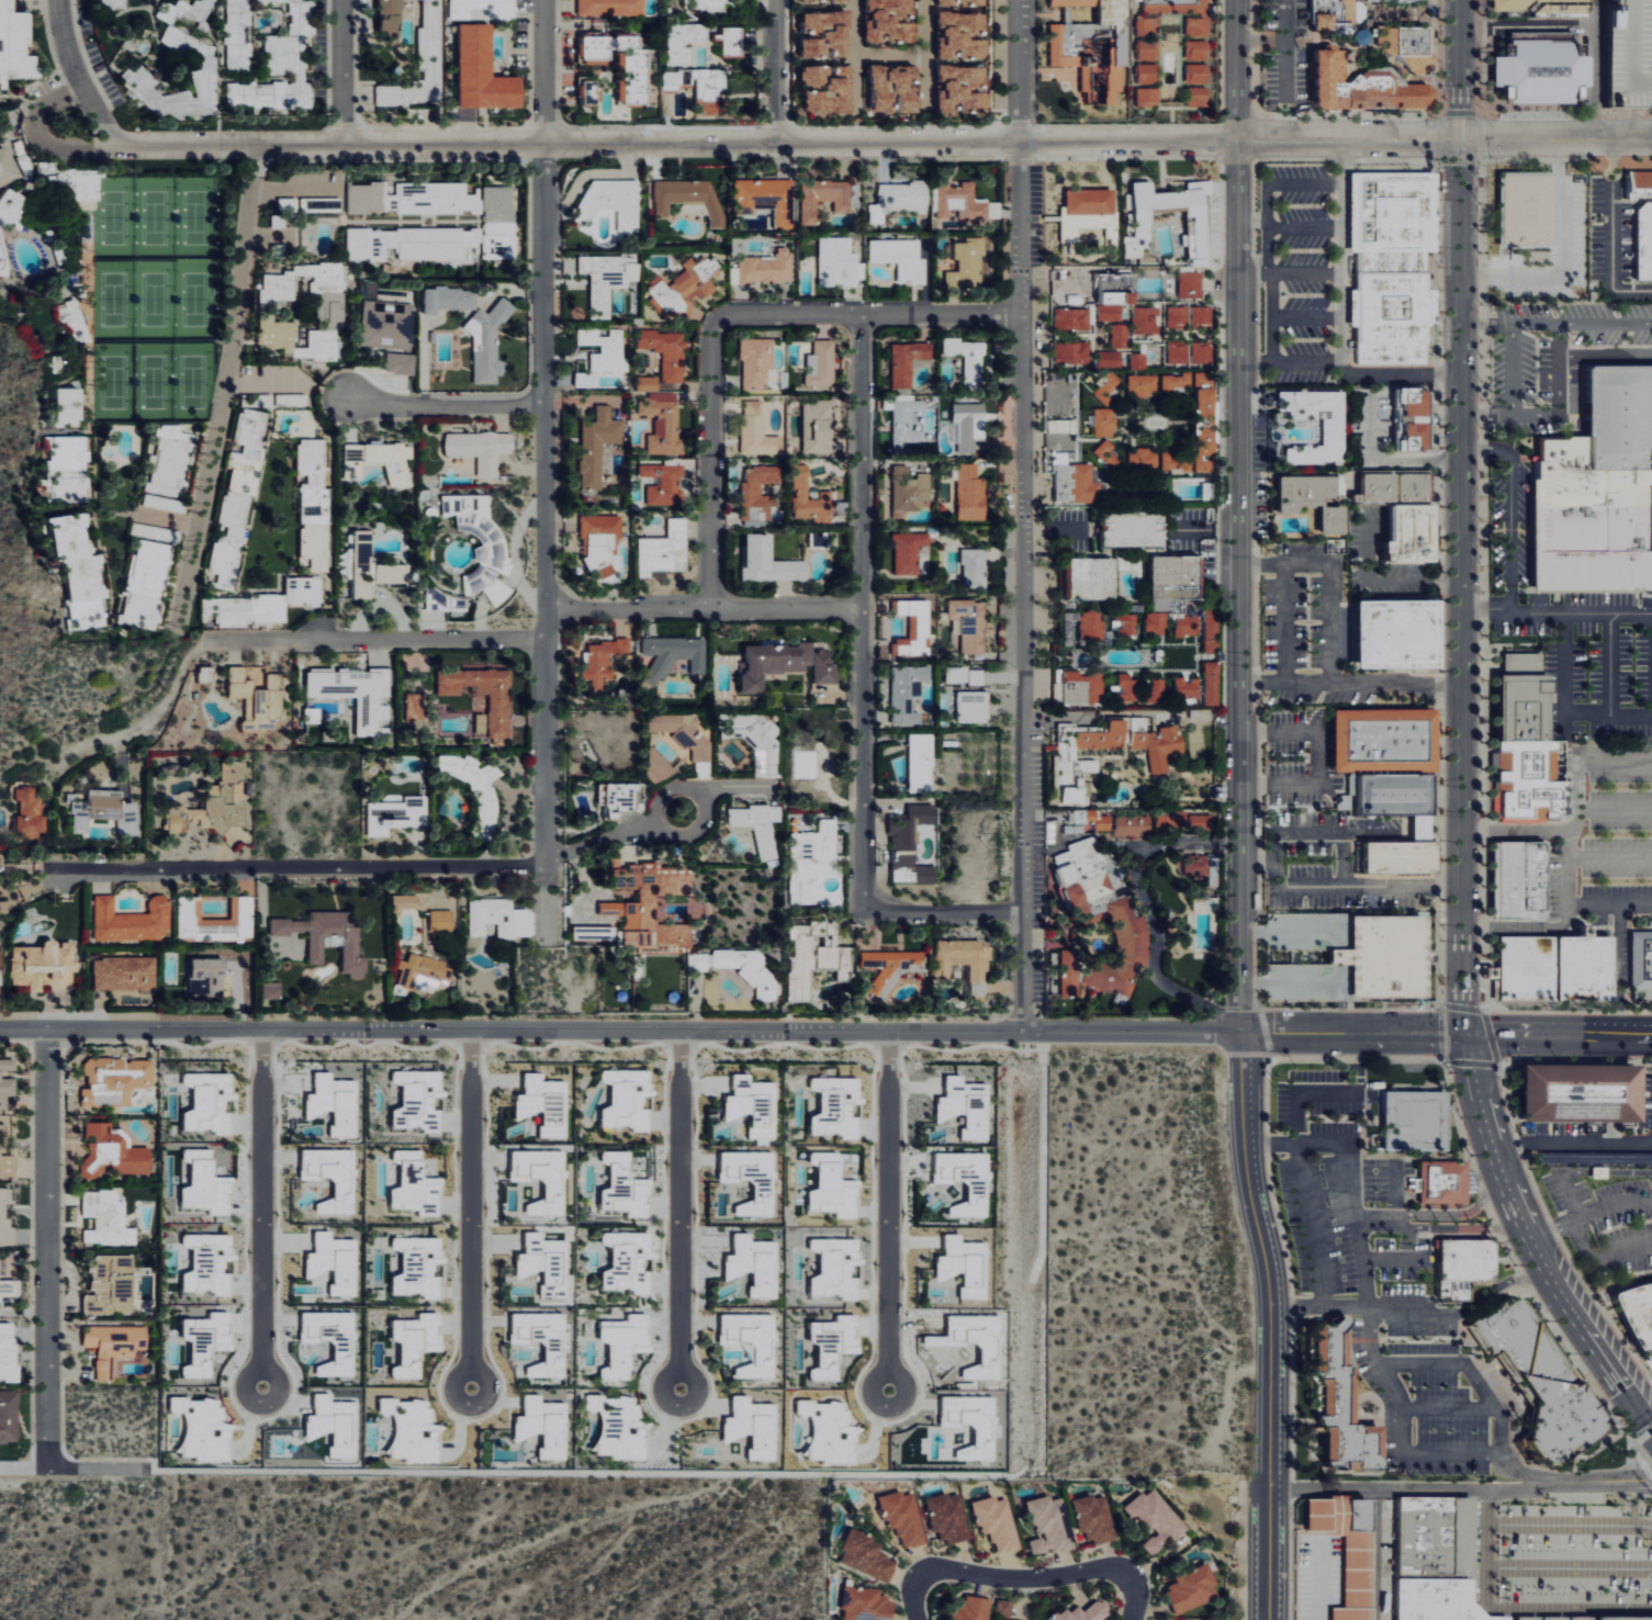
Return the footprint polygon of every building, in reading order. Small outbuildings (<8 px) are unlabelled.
[(1,82),(0,88),(7,89),(9,76),(37,79),(39,56),(27,54),(32,12),(13,10),(14,0),(0,0),(0,82),(1,82)] [(192,4),(183,0),(177,0),(175,6),(167,2),(164,10),(203,25),(213,0),(194,0),(192,4)] [(226,70),(250,70),(249,0),(226,0),(226,70)] [(310,35),(313,35),(313,0),(305,0),(256,0),(256,1),(289,1),(289,35),(265,35),(264,74),(294,74),(294,82),(227,82),(227,109),(309,109),(310,35)] [(439,0),(423,0),(424,26),(418,26),(419,70),(424,70),(424,79),(413,79),(413,84),(376,85),(377,104),(441,103),(439,0)] [(379,16),(380,16),(380,39),(402,39),(401,0),(378,0),(379,16)] [(450,19),(471,19),(470,8),(487,8),(488,19),(516,19),(516,0),(450,0),(450,19)] [(646,14),(646,0),(579,0),(579,15),(646,14)] [(695,10),(726,10),(726,0),(695,0),(695,10)] [(887,42),(916,42),(916,23),(903,23),(903,14),(914,14),(914,0),(867,0),(867,42),(887,42)] [(1052,5),(1100,5),(1100,24),(1114,24),(1114,56),(1102,56),(1102,65),(1083,65),(1082,92),(1087,92),(1087,104),(1117,104),(1117,91),(1124,91),(1124,66),(1128,66),(1128,0),(1052,0),(1052,5)] [(1144,13),(1210,13),(1210,0),(1144,0),(1144,13)] [(1308,30),(1308,0),(1348,0),(1348,1),(1356,1),(1362,7),(1362,19),(1359,22),(1353,22),(1353,29),(1357,29),(1361,33),(1361,38),(1358,45),(1351,45),(1346,41),(1338,41),(1338,33),(1319,33),(1319,30),(1308,30)] [(1583,0),(1488,0),(1488,11),(1492,11),(1492,16),(1583,16),(1583,0)] [(1604,109),(1630,109),(1651,109),(1651,0),(1603,0),(1604,109)] [(804,11),(804,30),(824,30),(824,38),(802,38),(802,56),(831,56),(849,56),(850,11),(804,11)] [(986,12),(940,12),(940,58),(959,58),(959,57),(987,57),(987,39),(975,39),(975,31),(986,31),(986,12)] [(1160,38),(1160,17),(1138,17),(1137,59),(1160,59),(1160,38)] [(1187,35),(1210,36),(1210,18),(1187,17),(1187,35)] [(522,76),(493,76),(492,23),(458,24),(459,108),(523,107),(522,76)] [(1065,23),(1051,23),(1052,66),(1074,65),(1073,54),(1066,54),(1065,23)] [(693,64),(693,43),(708,42),(708,24),(668,24),(668,65),(693,64)] [(157,115),(217,114),(216,57),(213,54),(213,43),(166,26),(161,40),(170,49),(191,57),(192,95),(189,92),(169,92),(130,65),(123,73),(124,84),(157,115)] [(1428,26),(1428,70),(1420,70),(1420,75),(1411,75),(1391,56),(1383,56),(1374,44),(1374,35),(1378,35),(1378,26),(1428,26)] [(723,56),(742,56),(742,27),(723,27),(723,37),(723,56)] [(649,104),(648,49),(642,49),(642,33),(615,33),(615,32),(583,33),(584,64),(610,64),(610,49),(623,49),(624,104),(649,104)] [(1497,100),(1497,85),(1491,85),(1491,56),(1497,56),(1497,43),(1507,43),(1507,32),(1570,32),(1570,44),(1576,44),(1576,56),(1585,56),(1585,85),(1576,85),(1576,99),(1570,99),(1570,103),(1506,103),(1506,100),(1497,100)] [(1209,59),(1209,40),(1186,41),(1186,60),(1209,59)] [(1313,110),(1425,108),(1430,100),(1430,91),(1425,85),(1401,83),(1401,77),(1396,77),(1386,67),(1366,67),(1357,77),(1355,74),(1345,83),(1340,83),(1340,79),(1342,79),(1342,49),(1310,49),(1310,63),(1306,63),(1306,108),(1313,108),(1313,110)] [(1139,82),(1157,83),(1157,64),(1139,63),(1139,82)] [(1186,82),(1208,83),(1209,64),(1187,63),(1186,82)] [(804,112),(853,111),(852,65),(831,65),(804,66),(804,112)] [(918,112),(918,65),(872,66),(872,112),(895,112),(918,112)] [(987,67),(940,65),(939,81),(940,81),(939,112),(959,112),(959,110),(988,111),(989,90),(986,90),(987,67)] [(724,69),(710,69),(710,77),(696,77),(696,101),(702,101),(702,114),(717,114),(717,90),(725,90),(724,69)] [(663,70),(663,90),(680,90),(679,84),(693,84),(692,70),(663,70)] [(598,78),(583,77),(582,104),(597,104),(598,78)] [(1137,106),(1160,106),(1160,88),(1137,87),(1137,106)] [(1208,87),(1187,88),(1188,107),(1208,106),(1208,87)] [(23,175),(8,147),(0,148),(0,187),(23,175)] [(1651,278),(1651,171),(1622,171),(1623,201),(1630,201),(1634,209),(1633,278),(1651,278)] [(1494,172),(1494,247),(1552,247),(1552,172),(1494,172)] [(1356,363),(1421,362),(1421,344),(1425,344),(1425,320),(1432,320),(1431,294),(1425,294),(1425,271),(1420,271),(1420,250),(1431,250),(1430,173),(1347,173),(1347,251),(1355,251),(1355,270),(1351,270),(1351,344),(1355,344),(1356,363)] [(937,179),(938,218),(951,218),(951,209),(960,209),(960,221),(989,220),(988,202),(975,202),(975,181),(961,181),(962,187),(952,187),(952,178),(937,179)] [(640,180),(585,179),(584,219),(586,219),(586,227),(595,227),(595,209),(619,209),(619,232),(639,232),(640,180)] [(736,180),(736,214),(756,214),(756,208),(775,208),(775,225),(794,225),(794,179),(736,180)] [(655,181),(656,217),(670,217),(669,203),(682,203),(682,214),(710,213),(711,228),(721,228),(720,180),(655,181)] [(802,224),(819,224),(819,200),(835,200),(835,212),(850,212),(850,180),(802,180),(802,224)] [(348,213),(480,212),(480,193),(466,194),(466,182),(396,183),(396,194),(385,194),(385,183),(348,183),(348,213)] [(884,211),(928,211),(928,182),(878,182),(878,204),(870,204),(870,223),(884,223),(884,211)] [(1209,183),(1210,196),(1203,196),(1207,260),(1187,261),(1182,212),(1147,214),(1149,248),(1143,248),(1144,256),(1123,258),(1121,237),(1132,236),(1128,184),(1150,182),(1151,193),(1184,191),(1184,184),(1209,183)] [(347,229),(348,260),(386,259),(386,247),(400,247),(400,259),(442,258),(442,266),(466,265),(465,247),(482,247),(483,258),(516,258),(515,186),(483,186),(484,227),(347,229)] [(11,270),(1,224),(23,219),(18,195),(15,189),(0,197),(0,273),(11,270)] [(1112,190),(1112,213),(1116,213),(1116,248),(1109,248),(1109,240),(1104,240),(1104,229),(1075,230),(1075,246),(1059,246),(1058,209),(1064,209),(1063,191),(1112,190)] [(852,237),(820,237),(819,285),(859,286),(859,253),(852,253),(852,237)] [(983,289),(984,237),(967,237),(967,242),(956,242),(956,260),(960,260),(960,271),(947,271),(947,289),(983,289)] [(921,240),(871,239),(871,262),(899,262),(898,284),(926,284),(927,258),(921,258),(921,240)] [(739,284),(752,284),(752,280),(792,281),(793,247),(777,247),(777,258),(739,257),(739,284)] [(663,314),(670,309),(680,322),(693,313),(697,319),(702,315),(693,304),(717,287),(712,280),(722,272),(705,249),(684,265),(687,271),(668,285),(664,279),(647,292),(663,314)] [(612,288),(630,288),(630,281),(639,281),(639,257),(580,256),(579,274),(593,274),(592,319),(611,319),(612,288)] [(264,273),(264,288),(259,288),(260,346),(286,346),(286,359),(340,358),(340,327),(343,327),(342,262),(293,263),(293,273),(264,273)] [(1180,298),(1203,297),(1202,272),(1179,272),(1180,298)] [(425,287),(425,314),(439,314),(439,309),(477,309),(477,288),(425,287)] [(361,346),(412,348),(414,303),(363,301),(361,346)] [(474,384),(498,384),(498,375),(506,375),(506,361),(499,361),(499,323),(511,323),(511,302),(496,302),(496,310),(471,310),(471,331),(474,331),(474,384)] [(1189,325),(1188,306),(1168,306),(1168,326),(1189,325)] [(1212,306),(1192,306),(1192,327),(1212,327),(1212,306)] [(1160,333),(1161,307),(1134,307),(1133,333),(1160,333)] [(1090,309),(1054,308),(1054,329),(1090,330),(1090,309)] [(70,316),(76,344),(91,341),(84,313),(70,316)] [(1112,324),(1113,347),(1129,347),(1129,324),(1112,324)] [(578,345),(602,345),(602,353),(591,353),(591,372),(628,372),(628,356),(623,356),(623,329),(611,329),(611,336),(599,336),(599,329),(578,329),(578,345)] [(685,382),(685,331),(639,331),(638,349),(664,350),(664,381),(685,382)] [(774,339),(742,339),(743,390),(768,390),(767,368),(775,368),(774,339)] [(944,354),(966,355),(965,387),(983,387),(984,340),(945,339),(944,354)] [(835,340),(815,340),(815,354),(807,354),(808,386),(836,385),(835,340)] [(1092,342),(1055,341),(1054,363),(1091,364),(1092,342)] [(1189,362),(1189,342),(1169,341),(1168,362),(1189,362)] [(893,343),(893,389),(912,388),(912,359),(933,359),(933,342),(893,343)] [(1192,363),(1213,363),(1213,343),(1193,342),(1192,363)] [(1098,350),(1098,367),(1122,367),(1123,351),(1098,350)] [(415,374),(416,353),(387,352),(386,373),(415,374)] [(1148,353),(1131,352),(1131,369),(1148,369),(1148,353)] [(1651,588),(1651,517),(1650,517),(1650,469),(1651,469),(1651,365),(1582,365),(1583,436),(1560,436),(1560,439),(1535,440),(1535,461),(1529,461),(1529,588),(1651,588)] [(1102,383),(1094,393),(1103,401),(1122,380),(1110,369),(1100,381),(1102,383)] [(593,387),(593,372),(576,372),(576,387),(593,387)] [(1217,373),(1198,372),(1196,472),(1215,472),(1217,373)] [(1163,373),(1163,395),(1175,396),(1175,387),(1192,387),(1193,374),(1163,373)] [(1129,396),(1158,397),(1158,375),(1129,374),(1129,396)] [(660,376),(638,376),(638,390),(660,391),(660,376)] [(81,388),(58,387),(58,421),(80,422),(81,388)] [(1390,450),(1425,450),(1425,387),(1390,387),(1390,407),(1394,407),(1394,429),(1390,429),(1390,450)] [(684,454),(685,438),(679,438),(680,392),(650,392),(650,396),(640,396),(640,416),(657,416),(656,434),(649,434),(649,453),(684,454)] [(1339,393),(1340,466),(1278,468),(1278,447),(1319,447),(1319,421),(1277,421),(1275,393),(1339,393)] [(926,441),(925,400),(915,400),(915,396),(885,397),(885,409),(894,409),(895,450),(906,450),(906,441),(926,441)] [(742,453),(783,454),(784,436),(765,436),(766,400),(744,400),(742,453)] [(804,451),(844,452),(845,437),(836,437),(837,430),(830,429),(830,418),(838,418),(839,410),(831,410),(831,402),(805,401),(804,451)] [(959,422),(959,453),(975,453),(975,438),(985,438),(985,402),(954,403),(954,422),(959,422)] [(582,421),(582,489),(603,489),(603,443),(625,443),(625,419),(612,419),(612,405),(596,405),(596,421),(582,421)] [(268,413),(241,408),(235,440),(245,442),(243,453),(231,451),(228,467),(231,467),(220,524),(229,526),(226,539),(216,538),(209,571),(218,573),(216,587),(235,590),(262,447),(261,447),(268,413)] [(1095,408),(1095,436),(1115,436),(1116,408),(1095,408)] [(1071,432),(1071,420),(1049,420),(1049,432),(1071,432)] [(479,477),(499,478),(500,453),(514,453),(514,433),(446,432),(446,455),(479,456),(479,477)] [(89,501),(90,476),(83,475),(83,462),(90,462),(90,450),(86,450),(87,436),(54,436),(53,501),(89,501)] [(151,484),(176,488),(178,475),(186,476),(190,451),(184,450),(186,441),(159,437),(151,484)] [(327,571),(327,438),(297,438),(297,473),(307,473),(307,483),(300,483),(300,557),(310,557),(310,571),(327,571)] [(1105,439),(1094,452),(1113,470),(1125,457),(1105,439)] [(388,462),(388,488),(409,487),(409,458),(412,458),(412,443),(345,445),(345,480),(363,480),(363,463),(388,462)] [(1129,470),(1158,469),(1158,447),(1129,448),(1129,470)] [(1163,470),(1176,469),(1176,472),(1192,471),(1191,450),(1163,451),(1163,470)] [(1057,502),(1105,503),(1105,481),(1092,481),(1092,465),(1066,464),(1066,463),(1057,463),(1057,502)] [(684,504),(685,465),(641,464),(640,476),(658,476),(658,485),(649,484),(648,503),(684,504)] [(794,518),(814,518),(814,523),(833,523),(834,491),(820,491),(820,499),(809,499),(809,465),(795,465),(794,518)] [(910,465),(893,465),(894,519),(907,519),(907,511),(923,510),(922,501),(931,500),(931,475),(910,475),(910,465)] [(743,519),(771,519),(771,506),(777,506),(777,496),(764,496),(764,485),(782,485),(782,467),(747,467),(747,481),(743,481),(743,519)] [(1425,505),(1425,473),(1358,474),(1358,471),(1340,471),(1340,505),(1382,505),(1425,505)] [(1281,476),(1281,513),(1308,513),(1308,533),(1347,532),(1347,506),(1325,507),(1325,499),(1338,499),(1338,476),(1281,476)] [(144,505),(154,506),(155,495),(145,494),(144,505)] [(491,525),(483,528),(480,526),(485,513),(485,510),(491,494),(443,495),(444,515),(458,515),(459,530),(467,530),(478,534),(482,545),(476,548),(476,560),(480,562),(477,571),(465,575),(465,594),(473,594),(487,589),(493,606),(508,600),(513,587),(497,580),(500,572),(509,576),(513,566),(507,550),(507,544),(501,529),(491,525)] [(1425,505),(1426,562),(1375,562),(1375,540),(1383,539),(1382,505),(1425,505)] [(1165,546),(1165,511),(1104,511),(1104,546),(1165,546)] [(54,516),(57,563),(68,562),(74,627),(107,624),(101,555),(90,556),(86,514),(54,516)] [(622,515),(581,515),(581,536),(589,536),(589,577),(614,577),(614,553),(619,553),(619,540),(623,540),(622,515)] [(639,538),(640,577),(651,577),(651,571),(688,570),(687,517),(669,518),(669,538),(639,538)] [(372,531),(354,531),(355,599),(373,598),(372,531)] [(810,547),(826,547),(827,533),(811,532),(810,547)] [(896,574),(920,574),(920,546),(931,546),(931,533),(896,533),(896,574)] [(772,560),(772,534),(746,534),(745,580),(808,581),(808,561),(772,560)] [(170,544),(138,540),(131,593),(128,593),(125,614),(120,614),(118,624),(159,629),(170,544)] [(964,548),(963,588),(986,588),(987,562),(999,562),(999,548),(964,548)] [(1153,576),(1153,556),(1200,556),(1201,599),(1185,599),(1187,612),(1172,612),(1172,599),(1153,598),(1153,576)] [(1116,559),(1070,558),(1070,599),(1116,600),(1116,559)] [(377,583),(410,582),(410,563),(376,564),(377,583)] [(322,606),(323,577),(287,577),(287,606),(322,606)] [(285,594),(252,594),(252,598),(204,598),(204,608),(218,608),(218,628),(251,628),(251,623),(285,623),(285,594)] [(985,654),(985,599),(949,600),(949,619),(962,619),(963,654),(985,654)] [(930,600),(899,600),(899,615),(910,615),(910,638),(897,638),(897,649),(910,649),(910,655),(922,655),(922,648),(930,648),(930,600)] [(1431,600),(1432,668),(1351,668),(1351,600),(1431,600)] [(1154,631),(1154,636),(1169,635),(1168,612),(1146,613),(1147,631),(1154,631)] [(1138,614),(1116,614),(1117,621),(1120,621),(1120,636),(1138,636),(1138,614)] [(1220,653),(1220,621),(1206,621),(1205,652),(1220,653)] [(706,638),(643,637),(643,654),(650,654),(650,685),(659,685),(659,679),(672,679),(672,659),(692,659),(691,674),(706,674),(706,638)] [(585,679),(590,679),(590,692),(604,692),(604,679),(611,679),(611,652),(631,652),(631,640),(585,640),(585,679)] [(765,694),(765,671),(815,671),(814,644),(744,645),(744,694),(765,694)] [(815,684),(839,683),(839,664),(830,664),(830,653),(815,653),(815,684)] [(1493,741),(1493,675),(1499,675),(1499,653),(1538,653),(1538,674),(1541,674),(1541,679),(1546,679),(1546,693),(1541,693),(1541,741),(1493,741)] [(1219,705),(1220,662),(1206,661),(1205,705),(1219,705)] [(512,745),(511,670),(481,670),(481,663),(463,663),(463,672),(438,672),(438,686),(476,686),(476,694),(490,694),(491,745),(512,745)] [(276,733),(276,717),(282,717),(282,675),(268,674),(268,690),(253,690),(253,679),(245,679),(245,666),(229,666),(229,698),(245,698),(245,733),(276,733)] [(893,667),(894,724),(922,724),(922,682),(931,682),(931,666),(893,667)] [(947,669),(947,684),(984,683),(984,668),(947,669)] [(357,697),(357,736),(382,736),(382,720),(390,720),(390,704),(382,704),(382,696),(390,696),(389,670),(334,670),(334,669),(307,669),(307,697),(357,697)] [(1119,673),(1120,703),(1138,702),(1137,673),(1119,673)] [(1200,678),(1189,678),(1189,677),(1176,677),(1176,697),(1200,698),(1200,678)] [(1166,681),(1148,681),(1149,699),(1166,698),(1166,681)] [(989,691),(958,692),(959,722),(989,722),(989,691)] [(406,720),(422,720),(422,694),(406,693),(406,720)] [(1430,710),(1430,770),(1355,770),(1329,770),(1329,710),(1430,710)] [(477,733),(488,733),(488,713),(477,713),(477,733)] [(712,762),(712,738),(708,738),(708,726),(700,726),(700,715),(649,715),(649,731),(674,731),(674,746),(693,746),(693,762),(712,762)] [(753,777),(778,777),(778,721),(764,721),(764,715),(720,715),(721,738),(753,738),(753,777)] [(1060,725),(1054,785),(1064,786),(1062,800),(1090,803),(1093,782),(1085,781),(1086,767),(1077,766),(1080,746),(1125,751),(1128,721),(1111,719),(1109,733),(1078,730),(1079,727),(1060,725)] [(1152,774),(1170,773),(1168,753),(1183,752),(1181,725),(1161,727),(1161,732),(1149,732),(1149,723),(1131,724),(1133,749),(1150,748),(1152,774)] [(933,792),(934,734),(910,734),(910,792),(933,792)] [(1493,741),(1493,797),(1488,797),(1488,817),(1497,817),(1498,823),(1542,822),(1542,817),(1563,817),(1563,743),(1561,740),(1541,741),(1493,741)] [(658,786),(676,769),(657,749),(639,766),(658,786)] [(244,828),(245,764),(221,763),(221,798),(206,798),(206,809),(187,809),(187,802),(170,802),(170,833),(187,833),(187,827),(244,828)] [(1426,775),(1426,815),(1408,815),(1355,815),(1355,775),(1426,775)] [(644,784),(600,784),(600,804),(605,804),(605,820),(621,820),(621,812),(644,812),(644,784)] [(45,833),(45,794),(35,794),(35,786),(16,786),(16,800),(19,800),(18,833),(45,833)] [(118,818),(118,835),(138,835),(138,802),(123,802),(123,791),(89,791),(89,818),(118,818)] [(428,796),(406,796),(405,802),(369,802),(368,837),(390,837),(391,827),(427,827),(428,796)] [(89,802),(73,801),(72,833),(88,834),(89,802)] [(894,882),(935,883),(935,865),(917,865),(918,823),(936,823),(936,804),(909,804),(909,815),(891,815),(891,836),(893,836),(893,850),(897,850),(897,860),(894,860),(894,882)] [(729,806),(729,826),(757,826),(758,860),(774,860),(774,821),(782,821),(781,805),(729,806)] [(1215,813),(1161,811),(1161,827),(1214,828),(1215,813)] [(1095,830),(1112,829),(1111,816),(1094,817),(1095,830)] [(1151,818),(1115,817),(1115,835),(1150,836),(1151,818)] [(791,904),(831,903),(831,877),(824,877),(824,859),(836,859),(836,818),(819,818),(819,832),(791,832),(791,904)] [(1127,1000),(1133,987),(1127,983),(1136,965),(1143,967),(1147,956),(1146,929),(1137,930),(1124,896),(1135,891),(1125,868),(1116,873),(1108,853),(1098,856),(1091,841),(1070,850),(1072,855),(1052,863),(1075,920),(1090,913),(1094,924),(1108,920),(1116,941),(1116,959),(1110,974),(1075,957),(1061,958),(1061,999),(1077,999),(1077,983),(1104,995),(1106,990),(1127,1000)] [(1429,842),(1429,874),(1411,874),(1361,874),(1361,842),(1411,842),(1429,842)] [(1488,842),(1488,920),(1541,920),(1541,842),(1488,842)] [(613,885),(670,887),(670,882),(677,882),(677,887),(688,887),(688,877),(656,876),(656,863),(623,862),(624,847),(614,846),(613,885)] [(1187,876),(1210,875),(1210,854),(1187,855),(1187,876)] [(150,914),(116,913),(116,895),(96,895),(95,939),(170,940),(170,896),(150,896),(150,914)] [(401,908),(418,908),(419,895),(392,895),(392,915),(401,915),(401,908)] [(179,938),(253,939),(254,897),(234,896),(233,917),(203,917),(203,899),(180,898),(179,938)] [(512,898),(469,898),(469,936),(485,936),(485,922),(497,922),(497,937),(534,937),(534,909),(512,909),(512,898)] [(625,915),(625,947),(651,947),(651,932),(659,932),(659,945),(691,945),(691,924),(646,924),(646,902),(601,902),(601,915),(625,915)] [(454,910),(431,909),(431,932),(454,933),(454,910)] [(271,919),(271,933),(310,934),(309,964),(324,964),(324,945),(343,946),(342,977),(367,977),(368,957),(360,957),(361,926),(354,926),(354,912),(312,911),(311,920),(271,919)] [(1417,916),(1417,997),(1345,997),(1345,964),(1324,964),(1324,949),(1345,949),(1345,916),(1417,916)] [(790,1001),(811,1002),(811,925),(789,925),(789,940),(790,940),(790,1001)] [(575,939),(615,940),(616,927),(575,926),(575,939)] [(1605,936),(1605,999),(1496,1000),(1496,979),(1482,979),(1482,967),(1495,967),(1495,937),(1574,936),(1574,926),(1584,926),(1584,937),(1605,936)] [(1629,999),(1651,999),(1651,932),(1629,932),(1629,999)] [(971,964),(971,1002),(985,1002),(985,970),(990,970),(990,946),(981,946),(981,940),(937,940),(937,977),(953,977),(953,964),(971,964)] [(13,944),(12,985),(30,985),(30,992),(43,992),(43,987),(75,988),(76,943),(60,942),(60,945),(13,944)] [(772,1000),(771,949),(712,950),(713,968),(739,967),(739,982),(756,981),(757,1000),(772,1000)] [(861,952),(861,969),(881,968),(868,991),(885,1000),(896,981),(896,973),(899,967),(907,967),(909,964),(924,963),(924,951),(861,952)] [(693,971),(710,970),(710,953),(693,953),(693,971)] [(398,985),(436,994),(438,984),(449,986),(454,963),(410,954),(409,961),(403,960),(398,985)] [(156,989),(155,957),(94,958),(95,991),(156,989)] [(225,959),(191,959),(192,996),(225,996),(225,959)] [(263,983),(263,1000),(281,999),(281,982),(263,983)] [(150,1059),(84,1057),(83,1089),(82,1089),(81,1104),(129,1105),(130,1087),(149,1088),(150,1059)] [(1633,1065),(1633,1120),(1516,1120),(1516,1065),(1633,1065)] [(594,1127),(628,1127),(628,1132),(645,1132),(645,1108),(638,1108),(638,1095),(647,1095),(647,1069),(595,1069),(595,1082),(603,1082),(603,1106),(594,1106),(594,1127)] [(385,1128),(417,1127),(417,1133),(436,1132),(436,1109),(428,1109),(428,1096),(438,1096),(438,1070),(385,1070),(386,1082),(394,1082),(394,1107),(385,1107),(385,1128)] [(560,1138),(561,1081),(539,1080),(539,1072),(516,1071),(516,1093),(508,1093),(507,1115),(534,1115),(533,1138),(560,1138)] [(325,1137),(351,1136),(350,1079),(324,1080),(324,1072),(307,1072),(308,1093),(299,1093),(299,1115),(325,1115),(325,1137)] [(176,1130),(211,1130),(211,1135),(227,1135),(227,1112),(218,1112),(218,1098),(231,1098),(231,1073),(178,1073),(178,1085),(186,1085),(186,1109),(176,1109),(176,1130)] [(718,1117),(744,1117),(744,1139),(754,1139),(754,1145),(770,1145),(770,1082),(746,1082),(746,1074),(726,1073),(726,1095),(718,1095),(718,1117)] [(855,1139),(855,1116),(848,1116),(848,1103),(857,1102),(857,1077),(805,1078),(805,1090),(813,1090),(813,1114),(803,1115),(804,1135),(838,1135),(838,1139),(855,1139)] [(1380,1091),(1379,1149),(1442,1150),(1443,1092),(1380,1091)] [(8,1138),(10,1115),(0,1115),(0,1137),(8,1138)] [(147,1174),(147,1147),(128,1147),(127,1131),(111,1131),(111,1122),(83,1122),(84,1178),(92,1178),(91,1166),(109,1165),(109,1174),(147,1174)] [(14,1147),(0,1145),(0,1175),(11,1176),(14,1147)] [(226,1176),(209,1177),(209,1148),(178,1149),(178,1160),(184,1160),(184,1186),(176,1186),(176,1208),(205,1208),(205,1215),(226,1215),(226,1176)] [(350,1213),(351,1150),(294,1148),(294,1179),(327,1179),(326,1201),(311,1200),(311,1213),(350,1213)] [(435,1216),(434,1177),(418,1177),(417,1149),(389,1150),(390,1187),(383,1187),(384,1209),(413,1208),(414,1216),(435,1216)] [(559,1215),(559,1150),(504,1150),(504,1178),(536,1178),(536,1202),(520,1202),(520,1215),(559,1215)] [(645,1218),(645,1196),(647,1196),(648,1178),(629,1177),(630,1151),(596,1150),(596,1162),(601,1162),(600,1188),(593,1188),(592,1210),(623,1211),(623,1217),(645,1218)] [(712,1151),(712,1181),(744,1181),(744,1203),(729,1203),(729,1215),(769,1216),(770,1151),(712,1151)] [(853,1218),(852,1179),(834,1180),(834,1151),(806,1152),(806,1164),(811,1164),(811,1189),(802,1189),(802,1211),(831,1211),(831,1218),(853,1218)] [(927,1182),(959,1182),(959,1204),(944,1204),(944,1216),(982,1217),(982,1152),(927,1152),(927,1182)] [(1418,1161),(1464,1161),(1464,1205),(1418,1204),(1418,1161)] [(12,1244),(12,1218),(3,1218),(3,1204),(11,1203),(11,1186),(0,1187),(0,1244),(12,1244)] [(134,1244),(134,1228),(122,1228),(122,1198),(114,1198),(114,1191),(80,1190),(79,1215),(93,1215),(93,1230),(81,1229),(80,1243),(134,1244)] [(560,1296),(559,1240),(537,1240),(537,1232),(516,1232),(516,1253),(507,1253),(507,1277),(533,1277),(533,1296),(560,1296)] [(768,1298),(768,1263),(773,1263),(773,1241),(747,1241),(747,1233),(725,1232),(725,1254),(717,1254),(717,1276),(742,1276),(742,1297),(768,1298)] [(176,1291),(210,1291),(210,1296),(227,1296),(227,1272),(219,1272),(219,1259),(228,1259),(228,1234),(177,1233),(177,1247),(186,1247),(186,1271),(176,1271),(176,1291)] [(385,1294),(416,1295),(416,1299),(435,1299),(435,1276),(428,1276),(428,1262),(436,1263),(436,1237),(386,1237),(386,1249),(395,1249),(394,1274),(385,1274),(385,1294)] [(1490,1240),(1490,1281),(1466,1281),(1466,1301),(1446,1301),(1446,1296),(1436,1296),(1436,1240),(1490,1240)] [(126,1313),(126,1255),(84,1255),(84,1291),(82,1291),(82,1313),(126,1313)] [(1617,1315),(1626,1332),(1637,1351),(1645,1363),(1650,1366),(1651,1366),(1651,1282),(1636,1284),(1620,1289),(1612,1292),(1610,1294),(1609,1296),(1609,1300),(1617,1315)] [(1604,1424),(1521,1301),(1505,1297),(1464,1326),(1486,1359),(1493,1354),(1529,1408),(1524,1440),(1538,1461),(1554,1464),(1600,1432),(1604,1424)] [(208,1377),(208,1350),(225,1349),(225,1311),(214,1312),(204,1312),(204,1319),(175,1319),(176,1339),(184,1339),(184,1365),(178,1365),(178,1378),(208,1377)] [(348,1375),(347,1311),(294,1312),(295,1342),(326,1341),(327,1363),(310,1363),(311,1376),(348,1375)] [(383,1319),(383,1341),(392,1341),(392,1366),(387,1366),(387,1378),(419,1379),(419,1351),(438,1351),(438,1333),(435,1333),(435,1312),(412,1312),(412,1319),(383,1319)] [(558,1377),(558,1313),(503,1312),(503,1342),(535,1342),(535,1364),(520,1364),(520,1377),(558,1377)] [(643,1313),(621,1313),(621,1320),(592,1320),(592,1342),(602,1342),(602,1367),(596,1367),(596,1380),(625,1380),(625,1352),(643,1352),(643,1313)] [(767,1378),(768,1314),(712,1313),(712,1344),(724,1344),(724,1346),(741,1346),(741,1365),(727,1364),(727,1378),(767,1378)] [(1371,1469),(1372,1424),(1347,1424),(1349,1366),(1336,1365),(1337,1316),(1323,1316),(1323,1323),(1306,1322),(1304,1377),(1318,1377),(1317,1401),(1314,1401),(1313,1414),(1307,1413),(1306,1426),(1317,1426),(1315,1464),(1333,1465),(1333,1468),(1371,1469)] [(11,1380),(10,1321),(0,1322),(0,1380),(11,1380)] [(143,1326),(78,1326),(78,1347),(94,1347),(93,1359),(90,1359),(90,1369),(95,1369),(95,1380),(115,1380),(115,1359),(131,1359),(131,1350),(143,1350),(143,1326)] [(14,1441),(14,1390),(0,1390),(0,1441),(14,1441)] [(325,1457),(349,1457),(349,1402),(324,1402),(324,1393),(307,1393),(307,1415),(299,1415),(299,1435),(325,1435),(325,1457)] [(564,1402),(538,1402),(538,1394),(517,1394),(517,1415),(509,1415),(508,1436),(533,1437),(533,1459),(563,1459),(564,1402)] [(772,1460),(771,1403),(746,1403),(746,1395),(725,1395),(725,1416),(717,1417),(717,1438),(742,1438),(742,1460),(772,1460)] [(646,1459),(646,1422),(636,1422),(636,1396),(585,1396),(585,1410),(598,1410),(598,1455),(610,1455),(610,1460),(646,1459)] [(228,1460),(227,1431),(214,1431),(214,1419),(221,1419),(221,1407),(212,1407),(212,1398),(167,1398),(167,1413),(180,1412),(181,1457),(194,1456),(194,1461),(228,1460)] [(436,1463),(436,1424),(428,1424),(428,1399),(373,1398),(373,1415),(388,1415),(387,1458),(401,1458),(401,1463),(436,1463)] [(1143,1494),(1151,1486),(1184,1527),(1171,1538),(1170,1537),(1167,1540),(1165,1538),(1158,1543),(1159,1545),(1151,1552),(1151,1551),(1148,1554),(1139,1543),(1150,1534),(1151,1535),(1156,1532),(1149,1525),(1145,1528),(1139,1521),(1136,1523),(1121,1505),(1139,1489),(1143,1494)] [(900,1493),(910,1490),(924,1540),(908,1544),(908,1543),(901,1545),(899,1534),(896,1535),(892,1525),(887,1526),(885,1517),(881,1518),(875,1494),(899,1487),(900,1493)] [(935,1528),(930,1530),(928,1519),(921,1496),(944,1489),(945,1494),(956,1492),(968,1535),(944,1542),(943,1538),(939,1539),(935,1528)] [(1091,1496),(1102,1493),(1114,1535),(1091,1542),(1089,1537),(1085,1538),(1082,1528),(1077,1530),(1075,1519),(1069,1497),(1090,1492),(1091,1496)] [(993,1499),(1004,1496),(1018,1546),(1002,1551),(1001,1550),(996,1551),(992,1541),(989,1541),(986,1530),(980,1532),(978,1523),(975,1523),(968,1500),(992,1494),(993,1499)] [(1048,1499),(1058,1496),(1072,1546),(1056,1551),(1056,1550),(1049,1552),(1048,1546),(1043,1549),(1043,1551),(1034,1553),(1033,1553),(1030,1554),(1026,1541),(1039,1538),(1041,1540),(1043,1540),(1041,1531),(1035,1532),(1033,1523),(1029,1525),(1022,1500),(1047,1494),(1048,1499)] [(1357,1552),(1363,1552),(1364,1497),(1300,1497),(1299,1532),(1336,1532),(1335,1607),(1324,1607),(1323,1619),(1356,1619),(1357,1552)] [(1483,1616),(1651,1617),(1651,1619),(1396,1619),(1397,1498),(1469,1498),(1468,1600),(1483,1616)] [(842,1552),(838,1550),(846,1527),(869,1537),(867,1540),(876,1544),(874,1551),(884,1555),(883,1557),(892,1562),(889,1568),(891,1570),(885,1584),(838,1563),(842,1552)] [(1172,1580),(1170,1575),(1202,1561),(1212,1582),(1209,1584),(1213,1595),(1171,1613),(1161,1591),(1167,1589),(1165,1585),(1172,1580)] [(889,1600),(887,1619),(840,1619),(842,1608),(838,1607),(840,1584),(875,1588),(875,1594),(884,1595),(884,1600),(889,1600)] [(987,1599),(983,1619),(947,1619),(949,1607),(955,1608),(956,1599),(962,1600),(963,1594),(987,1599)] [(1106,1612),(1097,1619),(1044,1619),(1055,1611),(1056,1613),(1064,1607),(1068,1611),(1076,1605),(1081,1611),(1094,1599),(1097,1601),(1099,1599),(1105,1607),(1103,1609),(1106,1612)]
